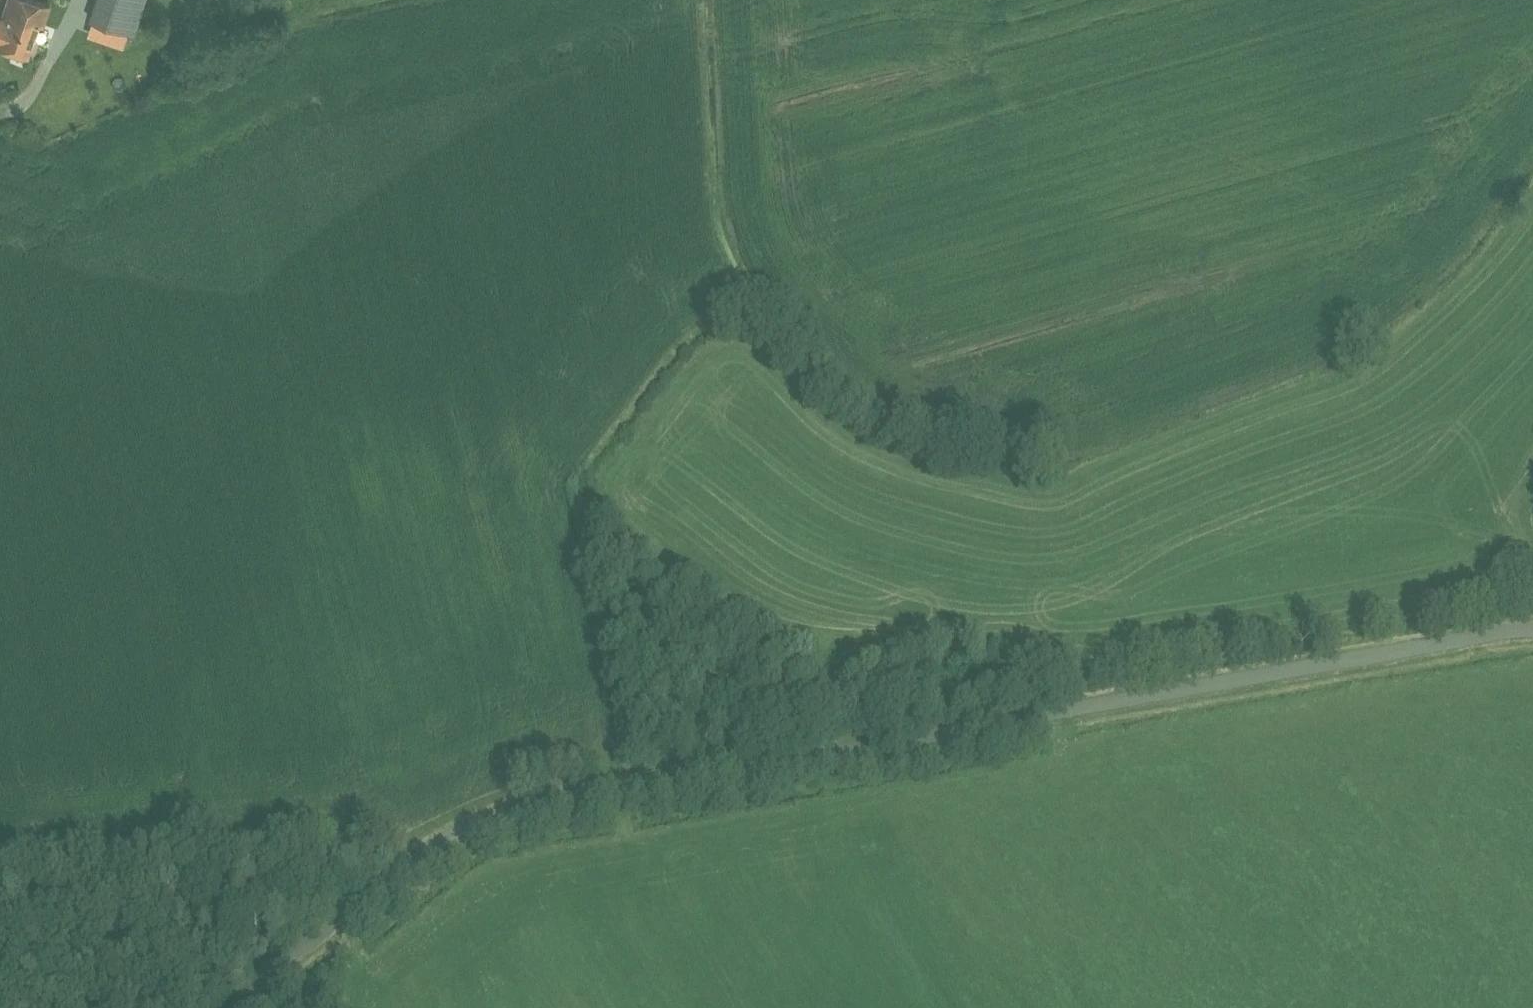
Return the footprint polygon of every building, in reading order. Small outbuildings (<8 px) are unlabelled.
[(1,16),(0,16),(0,44),(27,54),(38,23),(44,25),(52,4),(40,0),(7,0),(1,16)] [(90,20),(135,35),(147,0),(97,0),(90,20)]
